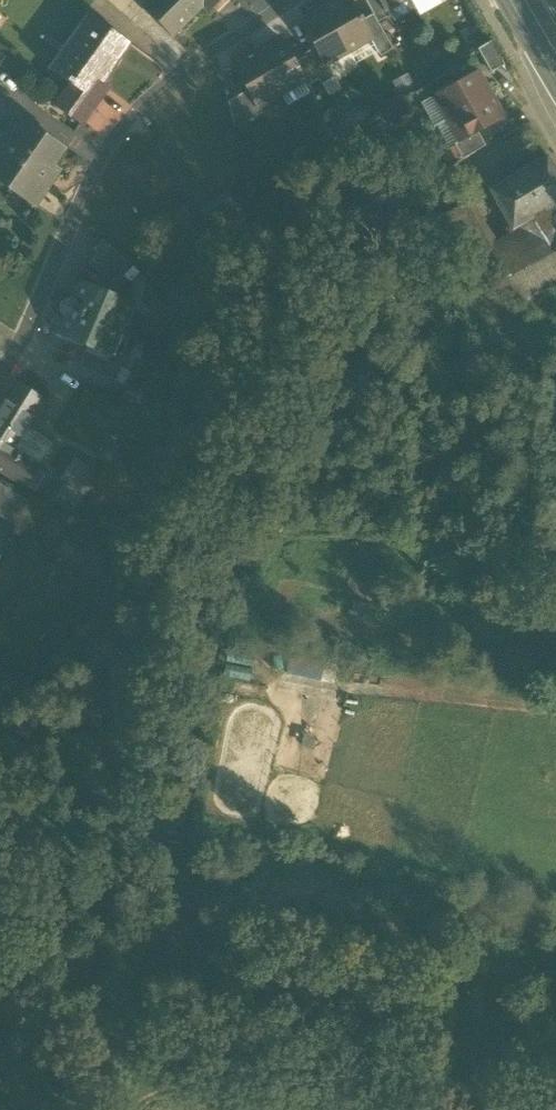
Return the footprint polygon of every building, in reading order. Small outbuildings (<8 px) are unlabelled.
[(203,5),(198,0),(153,0),(144,9),(172,36),(203,5)] [(203,5),(209,11),(220,0),(198,0),(203,5)] [(324,8),(349,52),(371,39),(372,38),(362,21),(350,0),(339,0),(324,8)] [(373,14),(378,22),(391,15),(388,10),(386,10),(381,0),(365,0),(373,14)] [(404,0),(381,0),(386,10),(388,10),(404,0)] [(327,64),(349,52),(324,8),(301,22),(315,47),(326,65),(327,64)] [(393,49),(378,22),(373,14),(362,21),(372,38),(371,39),(380,56),(393,49)] [(69,83),(76,88),(87,73),(100,82),(128,43),(92,17),(53,72),(69,83)] [(280,38),(256,51),(281,94),(303,82),(304,81),(294,63),(280,38)] [(477,49),(491,72),(504,65),(490,41),(477,49)] [(304,54),(306,57),(319,80),(322,85),(334,77),(327,64),(326,65),(315,47),(304,54)] [(259,107),(281,94),(256,51),(233,64),(247,91),(257,108),(259,107)] [(306,87),(319,80),(306,57),(294,63),(304,81),(303,82),(306,87)] [(434,96),(447,118),(491,95),(478,71),(434,96)] [(87,73),(76,88),(69,83),(53,106),(81,125),(96,102),(107,87),(100,82),(87,73)] [(228,101),(235,129),(262,113),(259,107),(257,108),(247,91),(228,101)] [(504,118),(491,95),(447,118),(436,125),(448,147),(454,143),(454,144),(460,141),(460,142),(478,132),(504,118)] [(434,126),(436,125),(447,118),(434,96),(421,103),(434,126)] [(2,183),(33,204),(48,184),(42,180),(63,149),(18,120),(5,139),(13,144),(3,157),(15,165),(2,183)] [(454,144),(462,159),(471,154),(485,146),(478,132),(460,142),(460,141),(454,144)] [(512,229),(540,212),(555,203),(555,173),(547,157),(490,190),(512,229)] [(229,192),(200,211),(217,236),(245,217),(229,192)] [(460,248),(467,262),(491,249),(495,246),(470,201),(453,211),(468,243),(460,248)] [(526,253),(527,253),(554,238),(540,212),(512,229),(514,232),(526,253)] [(495,246),(491,249),(512,288),(518,299),(544,284),(527,253),(526,253),(514,232),(515,235),(495,246)] [(554,238),(527,253),(544,284),(546,289),(555,284),(555,236),(554,238)] [(88,263),(118,289),(127,279),(123,276),(132,266),(102,240),(93,250),(97,253),(88,263)] [(498,295),(512,288),(491,249),(467,262),(477,280),(487,274),(498,295)] [(65,298),(60,303),(121,330),(132,303),(81,281),(74,298),(70,297),(65,298)] [(109,357),(121,330),(60,303),(59,308),(61,315),(65,318),(58,335),(109,357)] [(134,355),(158,364),(165,346),(141,337),(134,355)] [(79,365),(116,381),(121,368),(85,352),(79,365)] [(25,484),(37,467),(11,450),(27,426),(31,419),(38,424),(45,412),(39,408),(43,401),(15,383),(0,408),(0,469),(25,484)] [(52,442),(27,426),(11,450),(37,467),(52,442)] [(60,493),(77,505),(98,474),(75,459),(62,478),(68,482),(60,493)] [(23,530),(37,506),(0,484),(0,516),(23,530)] [(551,592),(555,590),(555,570),(545,573),(551,592)] [(9,1016),(18,1022),(29,1002),(20,997),(9,1016)]
